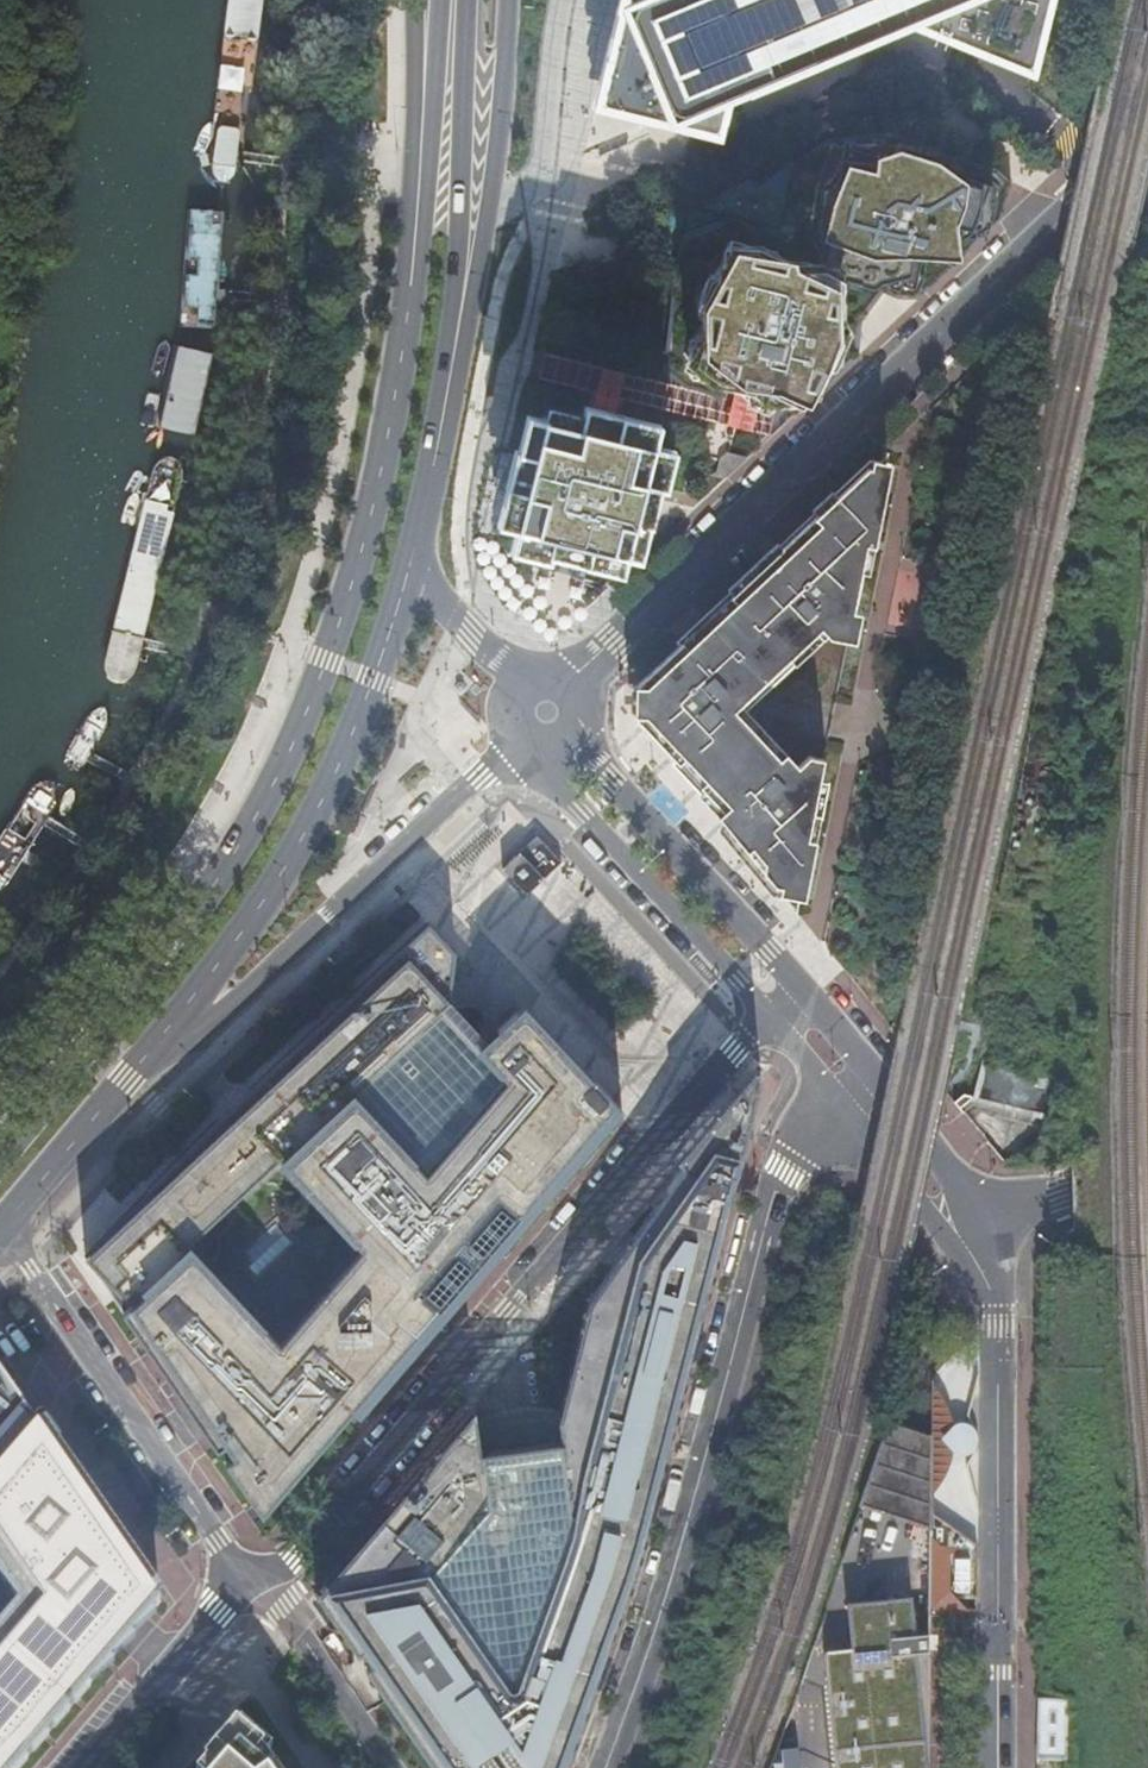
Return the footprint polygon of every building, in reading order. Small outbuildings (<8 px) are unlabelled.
[(225,192),(235,181),(240,170),(264,0),(234,0),(212,167),(215,182),(225,192)] [(615,28),(592,113),(658,129),(725,146),(735,105),(914,41),(1039,83),(1059,0),(622,0),(615,28)] [(975,236),(985,198),(926,182),(928,173),(848,152),(837,196),(827,194),(816,236),(826,239),(816,278),(826,280),(865,290),(867,281),(898,289),(906,260),(934,267),(944,227),(975,236)] [(227,326),(226,211),(191,211),(191,326),(227,326)] [(769,265),(725,254),(717,286),(709,285),(701,318),(708,320),(701,348),(693,346),(688,367),(745,382),(742,396),(765,402),(769,388),(796,395),(805,359),(818,362),(827,323),(815,320),(826,280),(816,278),(786,270),(785,275),(767,270),(769,265)] [(181,355),(178,360),(165,430),(186,433),(198,362),(194,354),(189,350),(181,355)] [(666,451),(538,418),(529,453),(513,449),(503,485),(519,489),(510,525),(581,543),(577,560),(612,569),(635,480),(657,486),(666,451)] [(722,813),(717,818),(774,887),(793,910),(823,760),(808,757),(797,767),(740,706),(803,646),(817,634),(823,640),(832,631),(848,634),(885,453),(868,468),(768,562),(778,573),(742,607),(737,602),(688,649),(682,643),(637,686),(639,689),(639,716),(635,720),(653,738),(699,788),(722,813)] [(156,462),(153,470),(104,661),(106,670),(114,678),(125,679),(133,673),(138,662),(184,475),(183,464),(176,457),(169,455),(162,457),(156,462)] [(778,573),(768,562),(682,643),(688,649),(737,602),(742,607),(778,573)] [(58,801),(59,797),(59,791),(55,784),(49,780),(41,781),(34,785),(0,839),(0,893),(58,801)] [(527,1010),(490,1045),(513,1070),(421,1178),(348,1100),(452,1003),(453,950),(426,923),(150,1186),(154,1191),(110,1233),(86,1255),(132,1304),(124,1311),(219,1448),(226,1443),(235,1455),(227,1460),(263,1511),(355,1408),(361,1413),(622,1112),(527,1010)] [(466,1011),(462,1015),(452,1003),(348,1100),(421,1178),(513,1070),(490,1045),(479,1034),(483,1030),(485,1026),(485,1021),(483,1016),(480,1013),(476,1010),(471,1010),(466,1011)] [(1056,1078),(982,1060),(973,1097),(963,1094),(952,1103),(959,1110),(973,1098),(1046,1116),(1056,1078)] [(755,1072),(674,1165),(681,1172),(587,1304),(557,1413),(560,1440),(573,1533),(515,1700),(426,1571),(488,1502),(481,1450),(476,1408),(429,1463),(323,1585),(316,1592),(359,1653),(364,1649),(372,1662),(367,1666),(438,1767),(564,1767),(627,1602),(661,1474),(706,1306),(748,1140),(762,1078),(755,1072)] [(143,1623),(162,1602),(105,1518),(100,1522),(31,1423),(36,1420),(0,1367),(0,1567),(22,1600),(0,1626),(0,1767),(19,1767),(143,1623)] [(861,1508),(930,1531),(931,1439),(889,1425),(861,1508)] [(508,1447),(481,1450),(488,1502),(426,1571),(515,1700),(573,1533),(560,1440),(531,1443),(531,1440),(529,1437),(526,1435),(524,1434),(521,1433),(518,1433),(515,1434),(512,1436),(510,1438),(508,1441),(508,1442),(508,1447)] [(848,1615),(910,1609),(909,1601),(847,1607),(848,1615)] [(916,1660),(929,1658),(929,1608),(910,1609),(848,1615),(852,1653),(839,1654),(844,1702),(829,1703),(836,1767),(927,1767),(916,1660)] [(844,1702),(839,1654),(825,1656),(829,1703),(844,1702)] [(1035,1700),(1035,1761),(1054,1761),(1065,1762),(1065,1701),(1046,1701),(1035,1700)] [(241,1726),(266,1748),(268,1751),(274,1744),(242,1716),(198,1767),(205,1767),(241,1726)] [(268,1751),(266,1748),(241,1726),(205,1767),(280,1767),(268,1751)] [(798,1750),(781,1752),(783,1767),(800,1767),(798,1750)]
